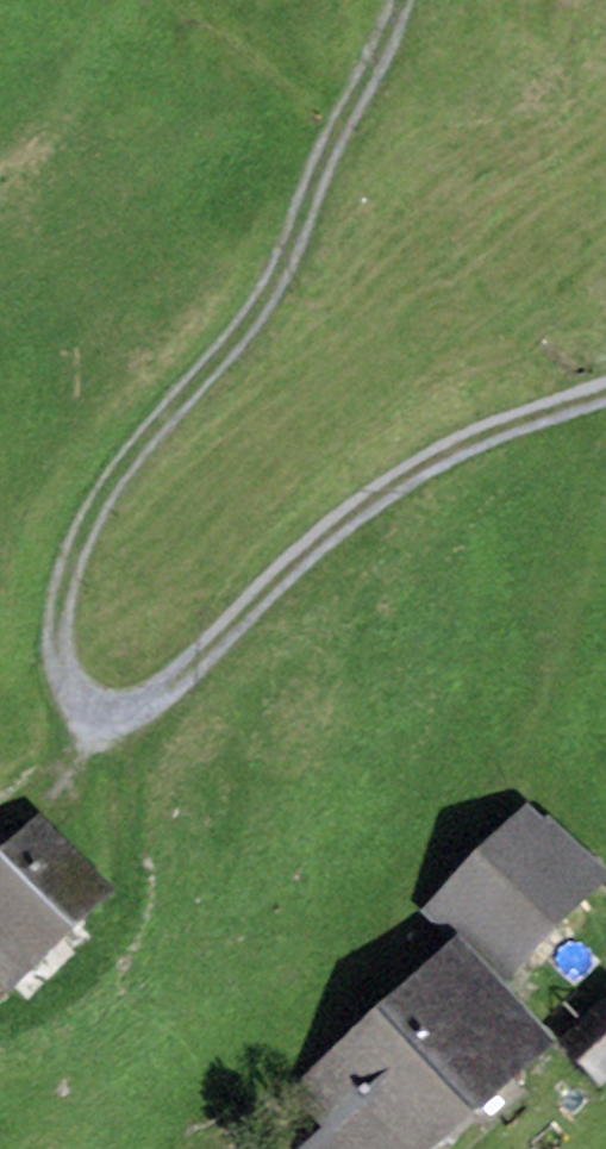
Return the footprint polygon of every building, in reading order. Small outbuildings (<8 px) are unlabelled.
[(526,811),(429,909),(498,976),(595,878),(526,811)] [(13,983),(105,894),(35,822),(0,856),(0,970),(13,983)] [(484,993),(450,954),(380,1013),(466,1114),(538,1054),(497,1006),(507,998),(495,984),(484,993)] [(565,1044),(603,1083),(605,1081),(605,1005),(565,1044)] [(466,1114),(380,1013),(321,1062),(325,1067),(296,1092),(330,1131),(309,1148),(425,1148),(466,1114)]
